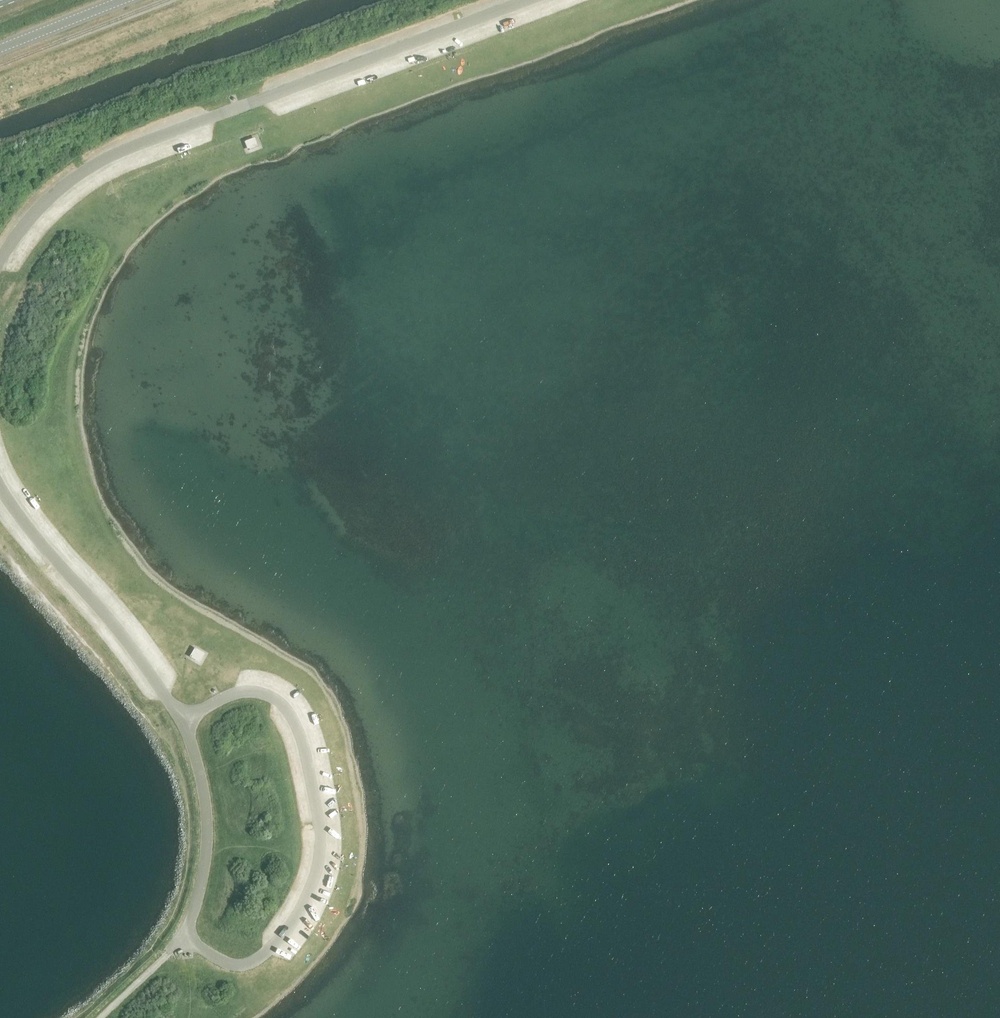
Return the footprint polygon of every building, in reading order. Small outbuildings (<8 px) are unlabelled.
[(246,142),(249,149),(256,146),(254,140),(246,142)] [(195,650),(191,656),(198,660),(202,654),(195,650)]
